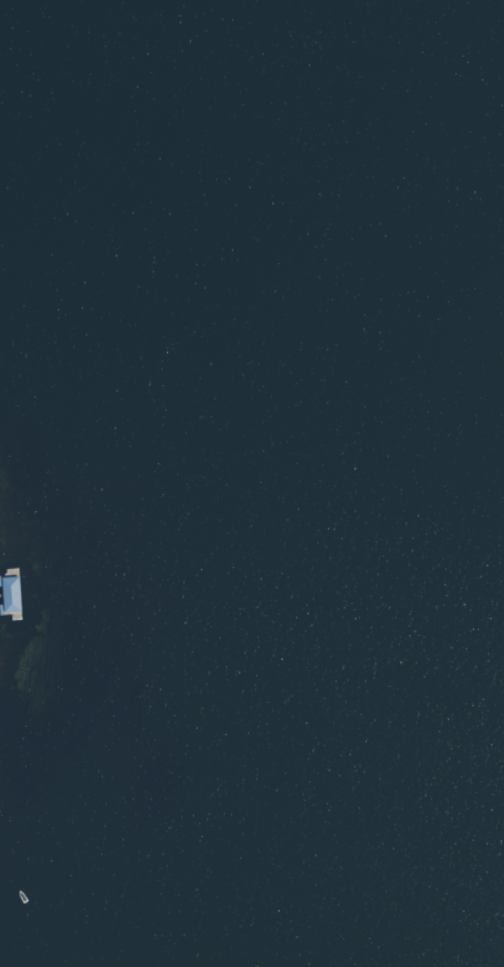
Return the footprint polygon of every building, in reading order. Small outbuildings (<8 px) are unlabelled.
[(9,604),(5,604),(5,613),(27,612),(25,576),(7,577),(9,604)]
